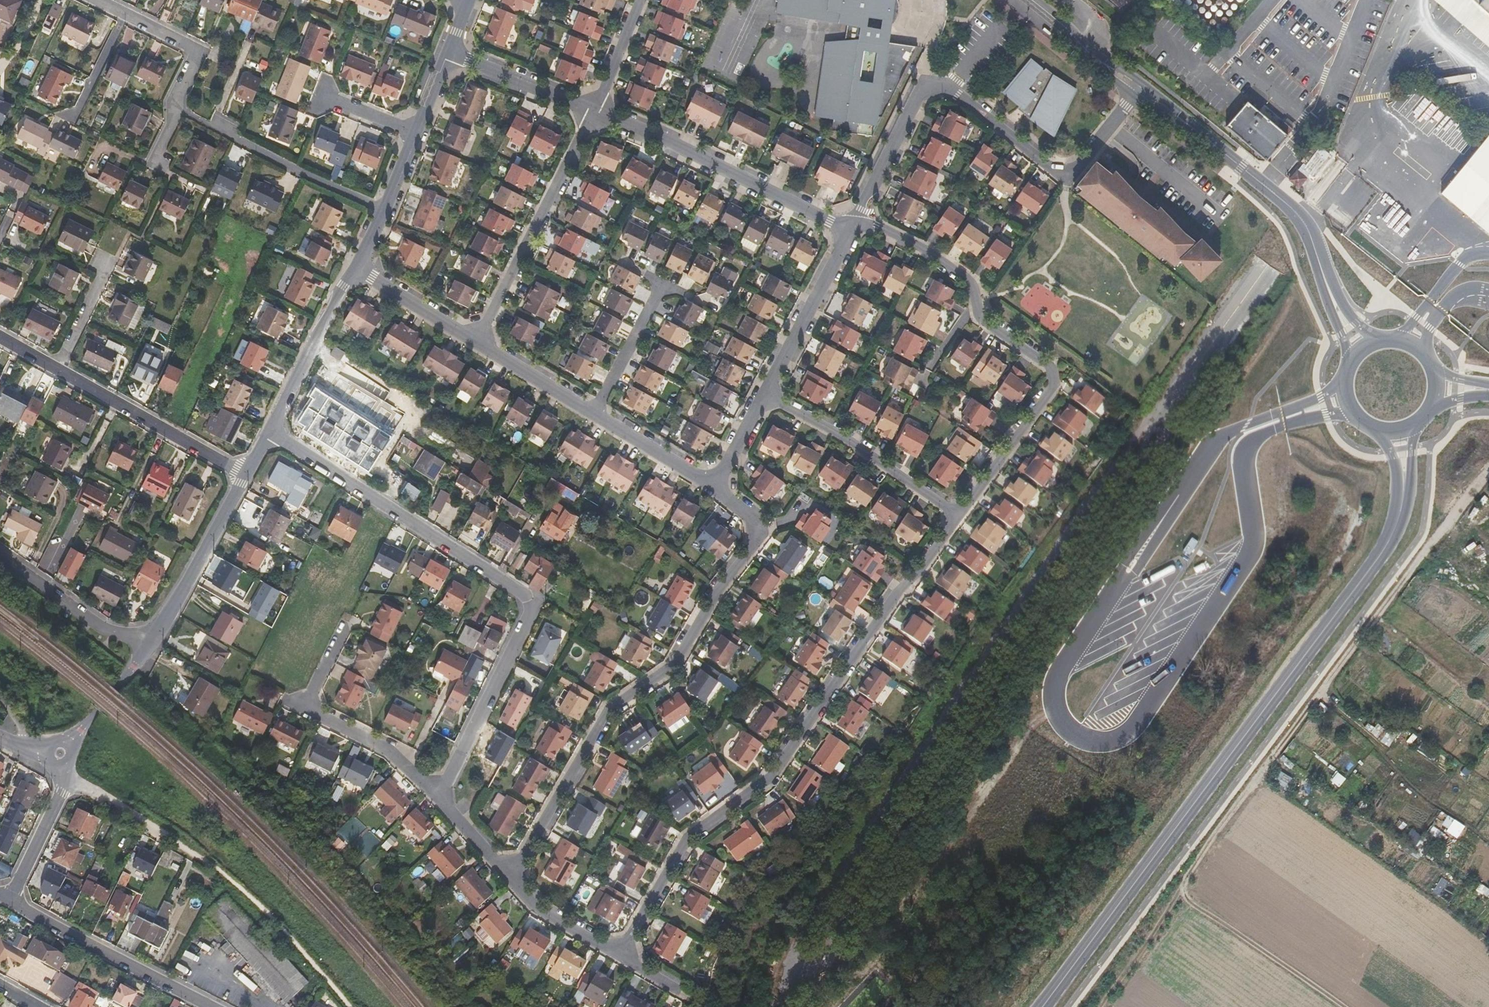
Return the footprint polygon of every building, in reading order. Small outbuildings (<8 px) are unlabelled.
[(20,1),(17,0),(0,0),(0,17),(10,22),(20,1)] [(225,0),(202,0),(201,3),(221,11),(225,0)] [(262,2),(263,0),(233,0),(229,10),(254,21),(262,2)] [(394,0),(353,0),(356,1),(356,2),(388,15),(394,0)] [(524,9),(531,11),(536,0),(504,0),(503,3),(523,11),(524,9)] [(616,0),(582,0),(580,5),(604,14),(606,8),(612,10),(616,0)] [(698,0),(664,0),(662,5),(687,15),(689,9),(693,11),(698,0)] [(777,11),(861,25),(859,38),(854,37),(849,39),(845,42),(843,44),(826,42),(815,114),(833,117),(832,129),(858,132),(859,121),(869,122),(870,115),(882,116),(917,46),(903,44),(902,45),(887,43),(889,26),(893,23),(897,17),(898,15),(900,9),(899,3),(898,0),(779,0),(777,11)] [(1121,11),(1129,0),(1107,0),(1121,11)] [(1477,6),(1460,25),(1488,50),(1488,0),(1470,0),(1477,6)] [(259,30),(261,26),(273,31),(282,10),(262,2),(254,21),(252,26),(259,30)] [(50,27),(60,9),(50,4),(41,23),(50,27)] [(409,29),(414,16),(416,11),(399,4),(392,22),(409,29)] [(504,47),(517,16),(498,8),(485,39),(504,47)] [(433,24),(437,16),(425,11),(424,15),(418,13),(416,11),(414,16),(433,24)] [(682,28),(685,21),(659,11),(655,23),(660,25),(658,31),(681,41),(686,29),(682,28)] [(605,29),(596,26),(599,19),(581,13),(574,30),(600,40),(605,29)] [(85,45),(93,28),(78,21),(79,18),(70,14),(61,34),(85,45)] [(428,36),(433,24),(414,16),(409,29),(428,36)] [(94,26),(79,18),(78,21),(93,28),(94,26)] [(319,63),(328,42),(326,41),(331,30),(311,23),(299,55),(319,63)] [(669,63),(676,46),(650,35),(645,47),(653,49),(651,56),(669,63)] [(591,64),(595,53),(586,50),(589,43),(572,36),(564,53),(591,64)] [(48,65),(51,59),(43,55),(40,61),(48,65)] [(125,87),(135,65),(117,55),(107,77),(125,87)] [(368,85),(376,65),(349,55),(340,77),(347,80),(352,81),(354,79),(368,85)] [(158,85),(166,68),(146,58),(137,75),(158,85)] [(640,58),(637,66),(635,70),(644,73),(641,79),(659,86),(666,69),(640,58)] [(296,103),(311,66),(290,59),(275,95),(296,103)] [(576,86),(579,79),(584,81),(588,70),(563,60),(556,77),(576,86)] [(1055,132),(1077,89),(1053,77),(1032,60),(1005,93),(1028,111),(1025,114),(1034,121),(1055,132)] [(266,72),(270,63),(265,61),(262,69),(266,72)] [(73,76),(52,66),(37,96),(54,105),(65,83),(69,84),(73,76)] [(398,98),(405,80),(387,74),(385,79),(379,76),(372,92),(387,97),(388,94),(398,98)] [(253,103),(262,81),(252,76),(251,79),(244,76),(235,95),(253,103)] [(626,93),(631,95),(629,102),(649,110),(656,93),(630,83),(626,93)] [(476,122),(487,91),(467,84),(455,113),(472,120),(476,122)] [(685,114),(687,115),(690,115),(689,119),(700,124),(712,99),(697,91),(685,114)] [(3,98),(0,96),(0,127),(9,107),(1,103),(3,98)] [(1266,155),(1286,132),(1286,131),(1290,126),(1262,101),(1256,107),(1245,98),(1226,119),(1232,126),(1266,155)] [(716,128),(727,106),(712,99),(700,124),(710,129),(711,126),(716,128)] [(140,135),(150,112),(133,104),(122,127),(140,135)] [(287,145),(297,120),(295,119),(298,111),(282,105),(268,138),(287,145)] [(942,119),(939,118),(933,130),(958,142),(967,125),(964,123),(966,118),(951,110),(948,117),(946,121),(942,119)] [(532,124),(527,122),(530,116),(518,111),(506,135),(512,138),(511,141),(521,147),(532,124)] [(744,143),(755,121),(739,112),(729,132),(734,135),(734,136),(733,137),(733,138),(744,143)] [(469,129),(472,120),(455,113),(452,122),(450,122),(442,144),(461,152),(470,130),(469,129)] [(103,124),(105,119),(97,115),(95,120),(103,124)] [(40,149),(38,152),(37,154),(44,158),(49,148),(54,137),(55,135),(48,132),(49,131),(27,120),(18,138),(40,149)] [(274,123),(267,120),(263,129),(270,132),(274,123)] [(762,147),(771,129),(770,128),(755,121),(744,143),(754,148),(755,148),(756,146),(761,149),(762,147)] [(561,137),(553,133),(554,129),(549,127),(541,123),(530,146),(552,157),(561,137)] [(339,134),(340,132),(333,129),(332,132),(321,127),(313,147),(332,154),(329,164),(342,169),(351,146),(338,142),(341,135),(339,134)] [(73,159),(81,142),(57,131),(55,135),(54,137),(49,148),(73,159)] [(787,165),(799,142),(783,134),(772,154),(777,156),(778,157),(777,160),(787,165)] [(1441,193),(1488,232),(1488,134),(1441,193)] [(377,169),(385,148),(368,142),(369,138),(361,135),(352,160),(377,169)] [(925,145),(922,151),(919,157),(941,169),(952,146),(934,136),(929,147),(925,145)] [(202,176),(216,148),(195,137),(187,154),(189,155),(183,167),(202,176)] [(1308,149),(1315,142),(1312,138),(1305,145),(1308,149)] [(624,147),(617,144),(612,142),(610,146),(600,142),(592,162),(614,171),(624,147)] [(805,170),(815,150),(799,142),(787,165),(797,170),(799,167),(805,170)] [(992,154),(995,149),(992,147),(986,143),(979,152),(970,166),(986,177),(998,159),(992,154)] [(447,186),(458,158),(438,150),(435,158),(436,160),(429,179),(447,186)] [(829,188),(841,163),(827,156),(815,178),(819,180),(820,181),(819,183),(829,188)] [(29,175),(13,168),(14,166),(7,163),(8,161),(0,157),(0,179),(21,189),(29,175)] [(642,159),(640,162),(632,157),(620,177),(642,189),(655,166),(642,159)] [(1108,173),(1113,166),(1101,157),(1097,163),(1108,173)] [(1018,172),(1015,169),(1017,166),(1006,159),(990,183),(1004,194),(1006,191),(1012,195),(1023,179),(1016,175),(1018,172)] [(119,190),(127,173),(107,163),(98,180),(119,190)] [(846,192),(856,172),(856,170),(841,163),(829,188),(840,193),(841,191),(842,191),(845,193),(846,192)] [(1200,279),(1221,259),(1217,256),(1201,239),(1196,244),(1174,227),(1177,223),(1160,206),(1157,203),(1152,208),(1130,191),(1133,187),(1116,170),(1113,166),(1108,173),(1097,163),(1076,188),(1081,192),(1165,262),(1168,259),(1175,264),(1180,259),(1200,279)] [(524,191),(527,184),(533,187),(538,176),(513,164),(504,181),(524,191)] [(235,192),(243,174),(223,165),(215,183),(235,192)] [(912,171),(909,177),(905,186),(929,198),(937,183),(935,182),(938,173),(919,165),(916,173),(912,171)] [(666,199),(678,176),(670,172),(669,174),(660,169),(649,191),(666,199)] [(1333,182),(1343,190),(1354,177),(1345,169),(1333,182)] [(1301,189),(1310,179),(1301,172),(1293,181),(1301,189)] [(140,207),(148,189),(131,180),(122,198),(140,207)] [(692,208),(700,192),(694,188),(695,185),(684,180),(674,199),(692,208)] [(1037,214),(1049,197),(1039,191),(1042,186),(1031,180),(1017,200),(1037,214)] [(271,185),(270,185),(264,181),(262,184),(255,181),(246,199),(261,206),(271,185)] [(601,210),(609,194),(585,181),(582,188),(580,192),(585,194),(581,200),(601,210)] [(275,213),(283,194),(277,191),(278,188),(271,185),(261,206),(275,213)] [(521,209),(523,205),(527,198),(503,186),(494,202),(513,212),(516,206),(521,209)] [(1334,186),(1324,205),(1330,209),(1340,189),(1334,186)] [(1157,203),(1133,187),(1130,191),(1152,208),(1157,203)] [(433,232),(447,198),(425,190),(422,196),(423,198),(413,224),(433,232)] [(183,219),(191,201),(170,191),(161,208),(183,219)] [(716,196),(710,193),(708,192),(697,214),(710,221),(713,223),(724,202),(716,197),(716,196)] [(901,192),(898,198),(895,204),(899,205),(894,215),(912,225),(924,203),(901,192)] [(21,224),(25,227),(34,231),(42,235),(50,217),(29,207),(30,205),(23,201),(14,221),(21,224)] [(748,215),(742,212),(743,209),(730,202),(720,221),(739,231),(748,215)] [(331,234),(342,213),(324,203),(312,224),(331,234)] [(565,220),(582,228),(590,231),(593,225),(596,227),(601,217),(582,207),(579,205),(576,210),(572,208),(565,220)] [(661,216),(664,209),(656,205),(653,212),(661,216)] [(943,236),(947,230),(953,235),(965,217),(950,206),(944,213),(934,229),(943,236)] [(501,235),(504,229),(509,231),(515,221),(491,209),(482,225),(501,235)] [(710,221),(697,214),(693,222),(706,229),(710,221)] [(755,214),(743,237),(740,243),(754,251),(758,244),(759,245),(771,222),(755,214)] [(85,252),(95,232),(69,219),(59,239),(85,252)] [(639,251),(649,231),(631,222),(622,239),(629,242),(629,243),(628,245),(639,251)] [(1201,239),(1177,223),(1174,227),(1196,244),(1201,239)] [(978,255),(990,237),(969,224),(955,244),(961,248),(966,252),(969,248),(978,255)] [(786,255),(794,238),(787,235),(789,231),(777,225),(766,245),(786,255)] [(554,243),(563,247),(578,255),(581,248),(595,255),(601,245),(579,233),(568,228),(565,233),(560,231),(554,243)] [(503,244),(479,232),(470,248),(490,258),(492,252),(497,254),(499,250),(503,244)] [(660,263),(672,240),(656,232),(645,255),(660,263)] [(323,265),(331,252),(328,250),(331,244),(317,237),(314,243),(312,242),(305,256),(323,265)] [(809,266),(818,250),(811,247),(812,244),(800,237),(791,256),(809,266)] [(398,250),(401,252),(396,260),(413,270),(424,248),(404,238),(398,250)] [(305,256),(312,242),(305,239),(298,252),(305,256)] [(990,268),(994,263),(1000,268),(1013,249),(997,239),(981,262),(990,268)] [(666,266),(674,270),(683,274),(694,251),(685,247),(678,243),(666,266)] [(283,255),(286,247),(277,244),(274,251),(283,255)] [(567,278),(575,261),(551,249),(546,260),(550,262),(547,269),(567,278)] [(879,250),(878,252),(875,250),(872,254),(865,251),(856,267),(863,270),(861,274),(877,282),(891,256),(879,250)] [(144,281),(154,260),(135,252),(126,272),(144,281)] [(486,277),(488,273),(491,266),(468,254),(459,272),(480,281),(483,276),(486,277)] [(704,285),(715,262),(700,254),(688,277),(704,285)] [(914,267),(907,263),(904,261),(901,267),(894,263),(883,283),(901,293),(914,267)] [(69,295),(79,273),(60,264),(50,286),(69,295)] [(642,277),(619,265),(611,280),(633,293),(642,277)] [(722,275),(735,281),(738,275),(737,273),(727,268),(725,269),(722,275)] [(0,270),(0,293),(12,299),(21,280),(0,270)] [(727,298),(735,281),(722,275),(716,272),(708,288),(707,292),(718,297),(720,294),(727,298)] [(784,301),(792,285),(770,274),(762,289),(784,301)] [(303,307),(314,285),(295,275),(284,297),(303,307)] [(955,301),(957,297),(951,295),(955,288),(935,278),(926,295),(951,309),(955,301)] [(466,307),(469,301),(473,303),(478,292),(454,280),(446,297),(466,307)] [(555,307),(562,293),(538,282),(534,288),(532,287),(529,293),(555,307)] [(626,316),(634,300),(611,288),(604,304),(626,316)] [(146,306),(139,303),(140,301),(121,291),(114,303),(117,304),(111,316),(129,325),(129,324),(135,328),(146,306)] [(861,325),(873,303),(867,300),(850,291),(843,303),(847,305),(842,314),(861,325)] [(554,309),(555,307),(529,293),(525,300),(525,301),(527,302),(527,304),(524,308),(524,309),(525,309),(549,321),(554,309)] [(770,321),(779,305),(756,293),(748,308),(770,321)] [(356,330),(368,310),(371,304),(364,300),(362,303),(357,299),(342,322),(356,330)] [(698,320),(704,308),(687,299),(684,306),(681,304),(679,308),(698,320)] [(934,324),(937,318),(942,310),(923,301),(919,308),(916,306),(908,322),(933,335),(938,326),(934,324)] [(376,311),(378,308),(371,304),(368,310),(356,330),(368,338),(382,314),(376,311)] [(284,324),(288,316),(268,305),(256,328),(276,338),(281,330),(283,330),(285,325),(284,324)] [(694,327),(698,320),(679,308),(675,316),(694,327)] [(51,340),(59,322),(32,309),(24,326),(51,340)] [(617,333),(623,321),(604,311),(594,330),(610,339),(614,332),(617,333)] [(766,335),(770,327),(747,315),(738,332),(759,344),(765,334),(766,335)] [(511,327),(515,329),(511,335),(532,345),(540,328),(517,316),(514,323),(511,327)] [(168,335),(172,326),(152,317),(148,325),(168,335)] [(681,347),(689,331),(667,319),(659,335),(681,347)] [(830,329),(835,332),(832,338),(851,349),(860,331),(836,319),(830,329)] [(399,322),(397,325),(393,323),(380,344),(395,352),(410,328),(403,324),(399,322)] [(913,360),(917,350),(921,344),(924,346),(928,338),(906,327),(894,350),(913,360)] [(418,338),(420,334),(416,332),(410,328),(395,352),(410,361),(422,340),(418,338)] [(601,361),(610,345),(588,333),(579,349),(601,361)] [(756,348),(733,336),(731,339),(754,352),(756,348)] [(967,366),(984,343),(977,338),(974,336),(970,341),(964,337),(951,355),(967,366)] [(111,369),(120,351),(119,350),(122,343),(110,337),(106,344),(94,338),(84,356),(111,369)] [(747,364),(754,352),(731,339),(725,352),(747,364)] [(833,376),(845,353),(823,341),(816,354),(820,356),(814,366),(833,376)] [(262,365),(266,358),(264,357),(267,351),(250,343),(240,364),(257,372),(260,365),(262,365)] [(668,371),(678,352),(661,343),(658,350),(655,349),(649,360),(668,371)] [(340,360),(343,355),(345,352),(343,352),(335,346),(330,354),(340,360)] [(451,352),(444,349),(441,347),(439,350),(433,346),(422,365),(438,374),(451,352)] [(1002,355),(997,352),(990,347),(973,371),(987,379),(988,377),(995,382),(1007,364),(1000,359),(1002,355)] [(152,383),(163,361),(141,352),(131,373),(152,383)] [(453,383),(464,365),(459,361),(460,358),(451,352),(438,374),(453,383)] [(588,381),(597,365),(574,352),(565,368),(588,381)] [(908,384),(909,380),(912,382),(918,370),(893,357),(885,373),(888,374),(884,381),(900,389),(903,382),(908,384)] [(743,378),(747,370),(724,358),(714,375),(736,387),(741,377),(743,378)] [(657,392),(665,377),(642,364),(634,380),(657,392)] [(174,392),(183,372),(169,365),(159,385),(174,392)] [(1031,385),(1024,380),(1027,376),(1024,374),(1025,372),(1015,365),(999,389),(1012,399),(1014,396),(1020,400),(1031,385)] [(330,367),(329,368),(322,380),(332,385),(363,405),(358,412),(315,385),(309,393),(313,395),(298,419),(305,423),(302,428),(368,471),(371,466),(404,413),(330,367)] [(474,397),(488,375),(481,371),(478,369),(476,372),(470,368),(458,388),(474,397)] [(808,369),(804,378),(800,384),(804,386),(799,394),(818,404),(822,397),(824,398),(833,382),(808,369)] [(723,406),(732,391),(710,379),(701,395),(723,406)] [(498,412),(509,392),(504,389),(506,386),(496,380),(482,402),(498,412)] [(242,401),(245,395),(247,396),(252,388),(236,381),(225,403),(240,411),(244,403),(242,401)] [(1079,388),(1077,391),(1072,397),(1095,414),(1106,398),(1088,384),(1083,391),(1079,388)] [(649,407),(655,398),(631,385),(627,393),(629,393),(624,403),(646,415),(649,407)] [(29,402),(4,388),(0,397),(0,412),(19,422),(20,419),(29,402)] [(870,425),(882,403),(860,391),(850,410),(865,418),(862,421),(870,425)] [(84,432),(94,413),(64,397),(54,416),(84,432)] [(522,426),(536,404),(530,400),(526,398),(524,401),(518,397),(506,417),(522,426)] [(989,424),(997,413),(987,406),(973,397),(962,411),(966,413),(961,419),(976,429),(981,423),(984,425),(986,422),(989,424)] [(34,426),(44,406),(31,398),(29,402),(20,419),(34,426)] [(714,429),(723,413),(701,402),(692,417),(714,429)] [(881,434),(884,436),(891,440),(904,414),(887,405),(876,425),(884,429),(881,434)] [(1062,410),(1059,415),(1053,423),(1064,431),(1076,439),(1086,426),(1083,424),(1088,417),(1071,405),(1066,412),(1062,410)] [(227,444),(241,418),(222,408),(218,416),(212,413),(203,432),(227,444)] [(552,418),(554,414),(551,413),(544,409),(530,432),(546,441),(558,421),(552,418)] [(708,441),(712,434),(689,422),(680,439),(701,451),(706,441),(708,441)] [(896,443),(905,447),(904,451),(918,457),(926,441),(929,435),(907,423),(896,443)] [(797,432),(790,428),(784,425),(782,429),(773,424),(763,443),(785,456),(797,432)] [(973,455),(982,441),(959,426),(949,439),(952,441),(947,448),(964,460),(970,453),(973,455)] [(587,435),(581,431),(577,429),(575,432),(571,429),(558,451),(573,459),(587,435)] [(1063,461),(1073,446),(1056,433),(1052,439),(1047,435),(1039,444),(1063,461)] [(407,445),(410,440),(401,435),(399,439),(407,445)] [(600,447),(595,444),(598,441),(587,435),(573,459),(587,468),(600,447)] [(61,470),(72,448),(54,439),(43,460),(61,470)] [(130,471),(140,451),(132,447),(131,448),(128,447),(128,445),(120,440),(110,460),(130,471)] [(814,441),(812,444),(809,442),(806,446),(799,442),(791,459),(797,462),(795,465),(811,474),(825,448),(814,441)] [(986,456),(991,450),(984,445),(979,451),(986,456)] [(456,448),(447,463),(460,471),(467,475),(480,484),(491,467),(477,459),(476,460),(456,448)] [(432,479),(443,460),(425,449),(413,468),(432,479)] [(612,483),(627,458),(621,455),(617,453),(615,456),(611,454),(598,474),(612,483)] [(946,486),(951,478),(955,480),(963,467),(943,453),(928,475),(946,486)] [(1040,453),(1036,459),(1032,457),(1029,460),(1026,458),(1018,469),(1042,487),(1053,472),(1050,470),(1054,464),(1040,453)] [(842,457),(839,461),(832,455),(819,473),(826,478),(825,480),(839,490),(855,467),(846,461),(842,457)] [(637,465),(633,463),(627,458),(612,483),(627,492),(640,471),(635,468),(637,465)] [(164,495),(174,476),(169,473),(170,470),(155,462),(144,483),(164,495)] [(310,482),(299,477),(301,474),(279,462),(269,481),(291,493),(282,508),(296,516),(301,508),(297,507),(310,482)] [(774,496),(784,482),(760,464),(752,475),(755,477),(752,480),(756,482),(751,489),(766,500),(770,494),(774,496)] [(47,503),(58,482),(37,470),(26,492),(47,503)] [(467,475),(460,471),(456,480),(482,495),(483,493),(486,487),(480,484),(467,475)] [(881,484),(875,480),(869,476),(866,479),(858,473),(845,491),(866,506),(881,484)] [(656,476),(654,480),(650,477),(637,498),(652,506),(662,488),(666,482),(656,476)] [(79,487),(82,482),(75,478),(71,483),(79,487)] [(1021,478),(1016,484),(1012,480),(1005,490),(1027,506),(1038,491),(1021,478)] [(556,503),(562,492),(575,500),(579,494),(557,481),(546,500),(551,503),(554,505),(540,528),(559,541),(570,523),(559,516),(564,508),(556,503)] [(676,488),(672,486),(666,482),(662,488),(652,506),(666,515),(679,495),(674,491),(676,488)] [(93,511),(94,507),(103,511),(111,495),(89,485),(79,504),(93,511)] [(188,522),(204,494),(188,485),(171,513),(188,522)] [(502,505),(505,499),(486,487),(483,493),(502,505)] [(890,526),(907,502),(898,497),(894,494),(892,497),(884,492),(872,509),(878,514),(877,516),(890,526)] [(694,503),(695,500),(692,499),(685,495),(682,500),(672,517),(688,526),(700,507),(694,503)] [(439,514),(444,504),(437,499),(431,510),(439,514)] [(519,508),(505,499),(502,505),(516,514),(519,508)] [(536,526),(551,503),(546,500),(531,523),(536,526)] [(1013,528),(1024,513),(1006,500),(1002,506),(997,502),(990,512),(1013,528)] [(477,531),(480,526),(485,529),(494,512),(478,502),(468,519),(473,522),(471,527),(477,531)] [(350,541),(362,519),(337,505),(325,527),(350,541)] [(918,541),(928,526),(922,522),(918,520),(921,516),(923,513),(911,506),(895,530),(910,540),(912,537),(918,541)] [(31,545),(42,525),(13,509),(5,524),(19,532),(16,538),(31,545)] [(820,542),(830,527),(827,525),(831,519),(817,509),(812,515),(808,512),(806,516),(804,514),(796,525),(820,542)] [(278,542),(290,520),(271,511),(259,532),(278,542)] [(707,549),(726,525),(720,520),(718,523),(712,518),(695,540),(707,549)] [(994,553),(1004,539),(1001,537),(1006,530),(988,518),(983,525),(980,523),(970,536),(994,553)] [(528,539),(536,526),(531,523),(526,520),(519,533),(528,539)] [(509,550),(519,533),(500,522),(490,538),(509,550)] [(719,559),(736,538),(730,533),(732,531),(726,525),(707,549),(719,559)] [(129,562),(138,544),(115,532),(116,530),(110,526),(99,546),(129,562)] [(310,537),(316,539),(321,530),(315,527),(310,537)] [(93,541),(97,535),(88,531),(85,537),(93,541)] [(789,575),(807,547),(792,537),(774,564),(788,573),(789,575)] [(256,568),(265,553),(247,543),(238,558),(256,568)] [(391,546),(384,543),(375,561),(381,565),(381,566),(395,573),(406,553),(391,546)] [(666,546),(661,543),(652,560),(658,564),(662,557),(660,556),(666,546)] [(882,567),(884,563),(880,561),(885,554),(869,544),(866,550),(863,548),(852,563),(877,580),(884,568),(882,567)] [(1479,556),(1485,552),(1480,544),(1474,548),(1479,556)] [(971,545),(967,551),(962,547),(960,551),(955,557),(978,573),(989,558),(971,545)] [(72,577),(84,556),(70,549),(59,570),(72,577)] [(538,591),(554,565),(534,552),(524,567),(536,575),(529,585),(538,591)] [(419,577),(428,561),(414,554),(406,570),(419,577)] [(150,593),(162,569),(146,560),(133,585),(150,593)] [(230,591),(242,571),(223,560),(211,581),(230,591)] [(438,590),(448,571),(428,560),(428,561),(419,577),(418,579),(438,590)] [(767,597),(779,577),(783,580),(788,573),(774,564),(771,562),(767,568),(765,567),(751,587),(767,597)] [(945,568),(941,574),(935,582),(959,599),(968,585),(966,583),(970,576),(953,564),(948,571),(945,568)] [(853,611),(871,584),(853,572),(835,598),(839,601),(853,611)] [(100,573),(92,590),(90,593),(115,606),(125,587),(100,573)] [(680,608),(694,584),(678,575),(664,598),(679,607),(680,608)] [(280,592),(262,582),(249,606),(252,608),(267,616),(280,592)] [(458,611),(469,591),(452,582),(441,602),(458,611)] [(592,600),(596,593),(592,590),(587,597),(592,600)] [(943,620),(954,604),(937,591),(932,597),(927,593),(920,603),(943,620)] [(745,626),(761,603),(746,593),(731,615),(745,626)] [(663,634),(679,607),(664,598),(662,597),(646,624),(663,634)] [(843,635),(849,626),(848,625),(852,619),(851,618),(855,612),(853,611),(839,601),(835,607),(836,609),(822,629),(838,640),(841,635),(843,635)] [(386,644),(402,613),(383,603),(372,627),(374,628),(370,635),(386,644)] [(267,616),(252,608),(248,614),(263,623),(267,616)] [(976,613),(969,608),(964,616),(970,621),(976,613)] [(930,625),(934,619),(921,611),(917,616),(930,625)] [(229,644),(241,623),(222,613),(210,633),(229,644)] [(920,643),(932,626),(930,625),(917,616),(915,614),(911,620),(908,618),(900,629),(920,643)] [(480,648),(484,639),(486,640),(484,646),(493,651),(501,635),(500,634),(505,624),(490,616),(481,633),(474,649),(471,653),(478,657),(482,649),(480,648)] [(474,649),(481,633),(464,625),(456,640),(474,649)] [(548,663),(561,638),(544,630),(540,639),(541,640),(537,646),(536,645),(531,655),(548,663)] [(724,665),(739,644),(737,643),(740,638),(728,630),(724,635),(722,633),(718,639),(716,639),(711,646),(712,648),(708,654),(724,665)] [(638,666),(642,658),(645,660),(648,654),(652,647),(648,645),(652,639),(638,631),(634,637),(633,636),(621,657),(638,666)] [(824,658),(822,657),(827,650),(825,649),(829,643),(813,633),(795,659),(816,673),(822,664),(820,663),(824,658)] [(910,653),(908,651),(912,646),(899,636),(895,642),(893,640),(882,656),(900,668),(910,653)] [(215,671),(227,651),(206,639),(194,660),(215,671)] [(370,683),(385,651),(366,640),(362,648),(361,647),(359,646),(357,652),(356,653),(359,655),(355,662),(356,663),(351,674),(363,679),(370,683)] [(762,661),(765,654),(752,648),(749,655),(762,661)] [(439,681),(442,674),(457,681),(464,668),(467,661),(443,649),(432,669),(434,669),(431,674),(432,677),(439,681)] [(495,666),(500,657),(498,656),(492,652),(487,661),(493,665),(495,666)] [(602,692),(614,670),(614,669),(618,663),(603,654),(598,662),(597,661),(585,682),(602,692)] [(722,683),(719,680),(718,679),(721,673),(708,664),(704,669),(702,668),(687,689),(708,704),(722,683)] [(873,701),(887,680),(889,678),(874,667),(872,669),(858,691),(873,701)] [(457,710),(476,674),(464,668),(457,681),(445,704),(457,710)] [(794,706),(809,685),(806,683),(810,678),(796,669),(778,696),(794,706)] [(354,709),(363,689),(359,687),(363,679),(351,674),(347,672),(342,682),(343,684),(334,700),(354,709)] [(202,715),(218,686),(198,676),(183,704),(202,715)] [(583,710),(592,694),(575,683),(559,709),(578,720),(584,712),(583,710)] [(514,728),(531,697),(516,689),(500,720),(514,728)] [(685,714),(692,710),(682,695),(681,694),(676,697),(674,695),(656,708),(666,722),(668,726),(672,732),(689,720),(685,714)] [(852,734),(868,710),(852,699),(847,706),(849,707),(836,724),(852,734)] [(766,737),(773,727),(775,729),(787,711),(772,700),(768,706),(766,705),(751,727),(766,737)] [(261,735),(271,714),(264,711),(263,712),(241,701),(231,721),(261,735)] [(1319,703),(1318,711),(1325,713),(1327,704),(1319,703)] [(415,730),(421,716),(414,713),(413,716),(391,705),(383,722),(406,733),(408,727),(415,730)] [(641,721),(633,726),(632,724),(625,728),(627,731),(619,736),(626,746),(630,753),(659,733),(648,717),(642,722),(641,721)] [(294,749),(302,732),(276,720),(267,737),(294,749)] [(553,759),(559,747),(562,749),(572,731),(556,722),(552,728),(549,726),(539,743),(536,749),(553,759)] [(746,767),(763,743),(744,730),(739,736),(742,738),(729,756),(746,767)] [(829,773),(848,746),(829,733),(825,739),(826,740),(812,761),(829,773)] [(870,758),(874,751),(866,744),(861,752),(870,758)] [(330,772),(338,755),(316,745),(308,762),(330,772)] [(352,745),(346,757),(354,761),(360,749),(352,745)] [(612,797),(628,770),(622,766),(626,760),(611,752),(608,758),(609,759),(593,786),(612,797)] [(362,789),(371,770),(354,761),(346,757),(337,776),(362,789)] [(543,781),(546,776),(550,768),(531,757),(513,789),(529,799),(541,780),(543,781)] [(718,786),(717,783),(724,778),(721,775),(728,770),(718,757),(692,777),(704,793),(710,788),(712,790),(718,786)] [(804,805),(824,777),(804,764),(800,771),(801,772),(787,793),(804,805)] [(1287,790),(1293,777),(1280,771),(1274,784),(1287,790)] [(1338,772),(1332,781),(1341,787),(1347,778),(1338,772)] [(33,801),(36,796),(39,789),(23,782),(25,778),(19,775),(13,786),(20,790),(14,802),(29,810),(33,801)] [(678,783),(682,787),(683,791),(666,804),(678,820),(696,807),(693,802),(698,798),(687,783),(684,778),(678,783)] [(409,803),(387,780),(373,794),(385,806),(379,813),(390,823),(396,816),(397,817),(409,803)] [(334,785),(330,799),(338,801),(342,787),(334,785)] [(508,840),(522,816),(523,815),(528,807),(507,795),(488,828),(508,840)] [(585,836),(597,815),(600,816),(606,805),(591,796),(584,807),(579,804),(567,825),(585,836)] [(770,834),(790,820),(778,803),(758,818),(770,834)] [(89,839),(96,824),(99,819),(79,809),(69,828),(89,839)] [(420,840),(433,826),(414,809),(402,823),(420,840)] [(651,813),(645,823),(642,828),(644,829),(638,839),(656,849),(665,831),(667,832),(671,825),(651,813)] [(339,830),(350,843),(366,830),(355,816),(339,830)] [(1395,825),(1402,830),(1407,824),(1400,819),(1395,825)] [(737,860),(763,840),(748,820),(741,824),(743,827),(723,842),(737,860)] [(23,824),(16,821),(14,827),(20,830),(23,824)] [(3,825),(0,831),(0,853),(6,855),(17,831),(3,825)] [(1412,828),(1405,838),(1416,846),(1423,836),(1412,828)] [(387,849),(398,840),(392,834),(382,843),(387,849)] [(70,866),(79,847),(62,839),(53,858),(70,866)] [(563,886),(575,865),(570,862),(578,847),(564,839),(554,857),(555,858),(545,876),(563,886)] [(366,853),(370,847),(362,841),(358,847),(366,853)] [(463,863),(447,845),(445,847),(440,842),(426,855),(447,878),(463,863)] [(634,890),(646,867),(645,866),(648,861),(619,844),(615,850),(619,853),(630,859),(618,880),(634,890)] [(160,858),(142,849),(133,866),(151,875),(160,858)] [(708,893),(725,865),(706,854),(690,882),(708,893)] [(413,879),(426,873),(422,865),(409,871),(413,879)] [(493,895),(475,875),(477,874),(471,868),(454,883),(477,909),(493,895)] [(100,886),(100,883),(100,882),(97,880),(99,875),(90,871),(85,881),(86,882),(83,889),(105,901),(110,891),(100,886)] [(124,886),(128,878),(130,874),(123,871),(117,883),(124,886)] [(748,882),(751,877),(746,874),(743,880),(748,882)] [(753,886),(756,880),(751,877),(748,882),(753,886)] [(595,912),(610,886),(603,882),(587,910),(594,914),(595,912)] [(1477,891),(1488,897),(1488,895),(1488,887),(1481,883),(1477,891)] [(78,894),(61,886),(54,899),(72,907),(78,894)] [(614,923),(625,904),(621,902),(625,895),(610,886),(595,912),(614,923)] [(698,921),(710,901),(691,890),(684,902),(686,904),(682,911),(698,921)] [(124,914),(131,901),(132,898),(117,891),(109,906),(114,909),(124,914)] [(214,902),(216,904),(205,916),(229,941),(222,948),(229,955),(236,949),(261,975),(287,1002),(308,983),(225,896),(219,902),(216,900),(214,902)] [(132,914),(138,901),(135,900),(129,912),(132,914)] [(162,928),(173,906),(164,902),(155,919),(143,940),(160,948),(169,931),(162,928)] [(501,915),(499,916),(496,912),(498,910),(492,904),(479,915),(485,922),(480,926),(497,944),(512,930),(505,922),(506,921),(506,919),(506,918),(505,915),(504,915),(501,915)] [(569,914),(572,909),(565,904),(562,910),(569,914)] [(143,940),(155,919),(139,912),(137,916),(132,914),(124,929),(129,932),(128,933),(143,940)] [(671,962),(687,934),(668,924),(652,951),(671,962)] [(468,928),(462,933),(468,940),(474,935),(468,928)] [(525,963),(530,954),(539,960),(551,942),(530,929),(526,934),(520,930),(510,946),(517,950),(519,947),(521,949),(515,957),(525,963)] [(22,949),(28,938),(18,933),(12,944),(22,949)] [(22,949),(12,944),(1,938),(0,939),(0,963),(2,964),(7,955),(22,962),(27,952),(25,951),(22,949)] [(64,954),(40,941),(34,938),(27,952),(56,968),(64,954)] [(179,962),(176,969),(189,975),(193,967),(198,970),(208,948),(192,941),(181,963),(179,962)] [(577,979),(586,962),(579,958),(580,958),(565,949),(563,951),(557,947),(548,962),(554,966),(548,974),(557,980),(562,970),(577,979)] [(505,971),(510,964),(502,958),(497,966),(505,971)] [(601,1005),(614,983),(605,978),(606,977),(597,971),(593,977),(587,974),(580,988),(580,993),(601,1005)] [(74,988),(79,981),(62,972),(51,990),(67,1000),(74,988)] [(111,978),(107,988),(114,991),(118,981),(111,978)] [(94,999),(87,995),(91,988),(79,981),(74,988),(79,990),(70,1006),(71,1006),(89,1006),(94,999)] [(136,993),(121,985),(113,1000),(126,1006),(128,1006),(136,993)] [(653,1006),(644,1000),(642,1002),(632,996),(633,994),(625,988),(614,1006),(653,1006)] [(103,999),(105,996),(96,991),(94,995),(102,999),(103,999)]
